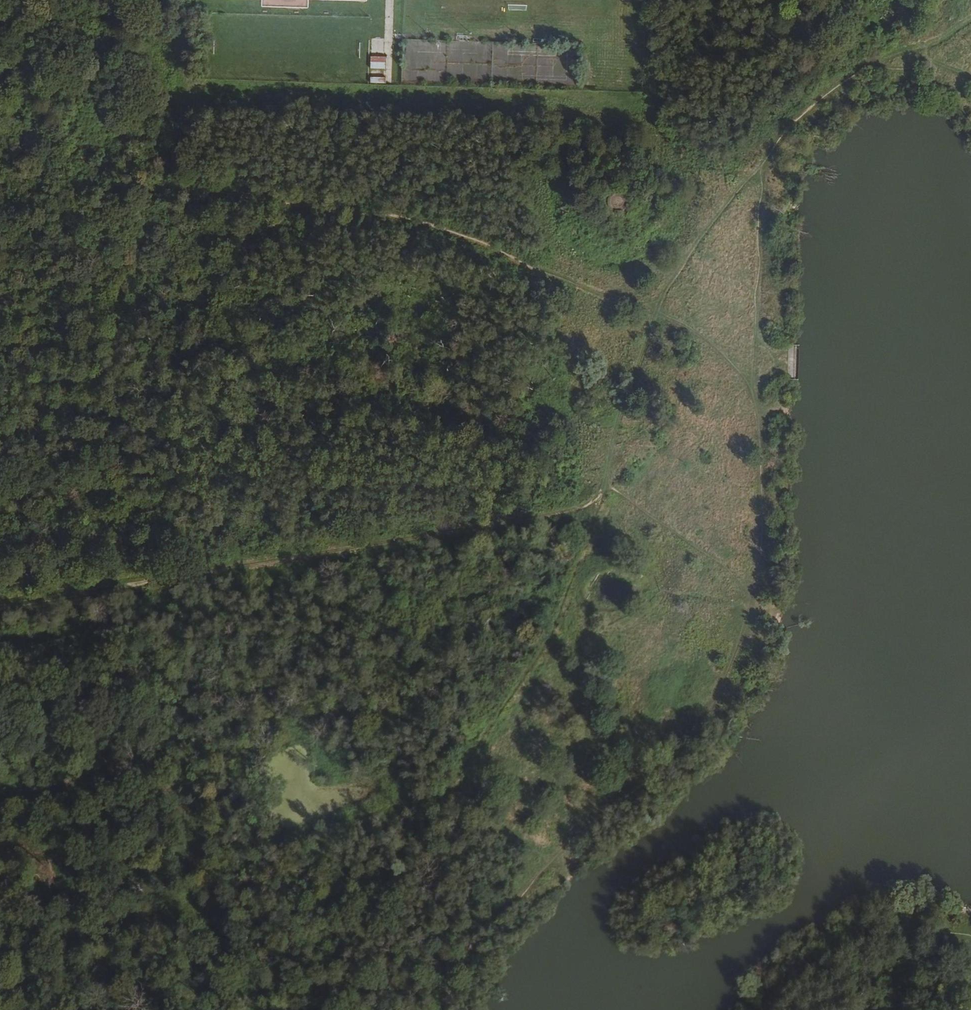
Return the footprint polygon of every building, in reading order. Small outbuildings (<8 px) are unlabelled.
[(369,55),(369,68),(385,69),(385,56),(369,55)]
